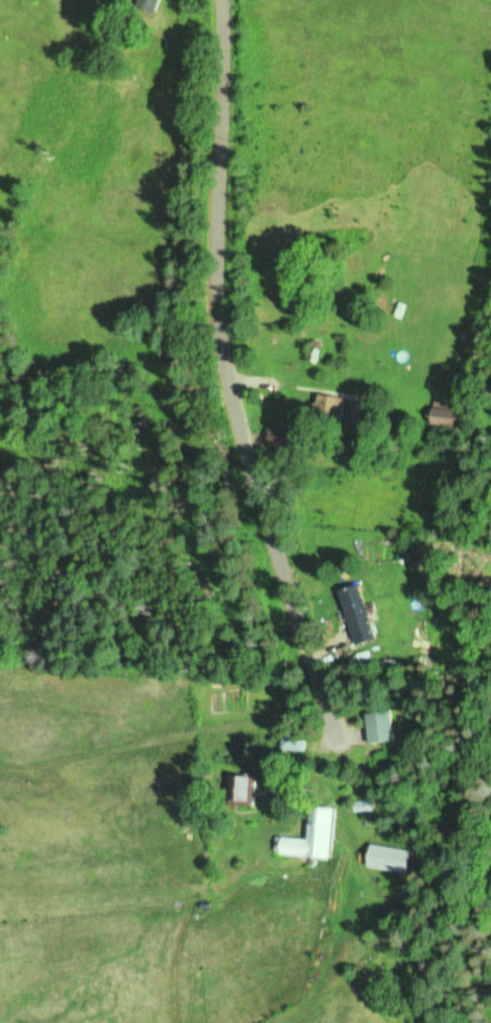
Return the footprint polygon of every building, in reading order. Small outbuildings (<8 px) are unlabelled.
[(156,0),(142,0),(142,10),(156,10),(156,0)] [(321,391),(319,417),(350,419),(352,393),(321,391)] [(473,409),(436,406),(434,425),(471,428),(473,409)] [(298,444),(296,425),(269,427),(271,446),(298,444)] [(358,645),(379,639),(363,586),(343,592),(358,645)] [(369,713),(372,743),(397,740),(394,710),(369,713)] [(304,749),(304,732),(282,732),(282,749),(304,749)] [(308,839),(276,837),(275,853),(331,857),(334,808),(310,806),(308,839)] [(411,874),(415,850),(370,843),(366,867),(411,874)]
